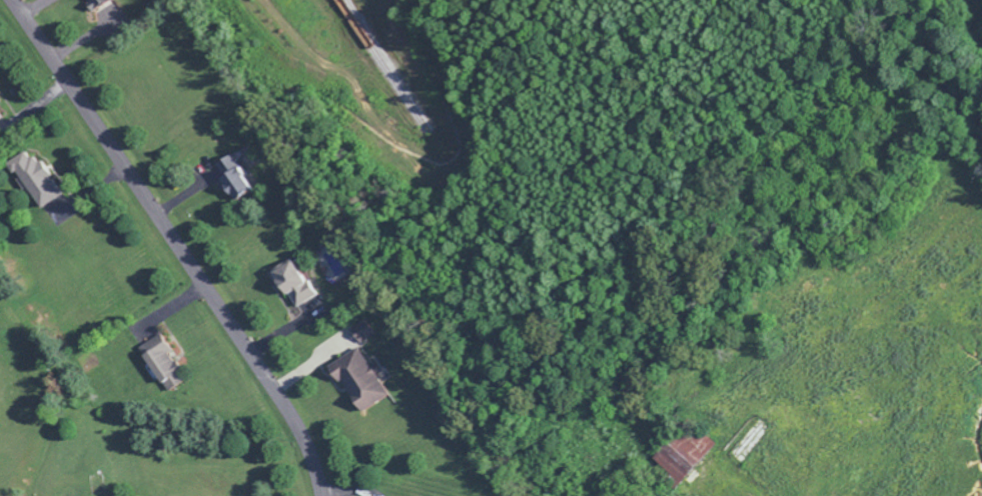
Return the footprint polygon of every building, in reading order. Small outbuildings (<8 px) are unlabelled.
[(60,193),(29,146),(7,160),(38,207),(60,193)] [(252,182),(225,153),(214,164),(222,173),(216,179),(234,198),(252,182)] [(313,295),(292,258),(271,270),(292,307),(313,295)] [(353,334),(359,343),(373,332),(367,324),(353,334)] [(185,379),(177,363),(174,365),(167,352),(170,351),(164,339),(142,351),(162,391),(185,379)] [(386,392),(370,367),(358,350),(331,369),(351,400),(350,400),(358,411),(386,392)]
